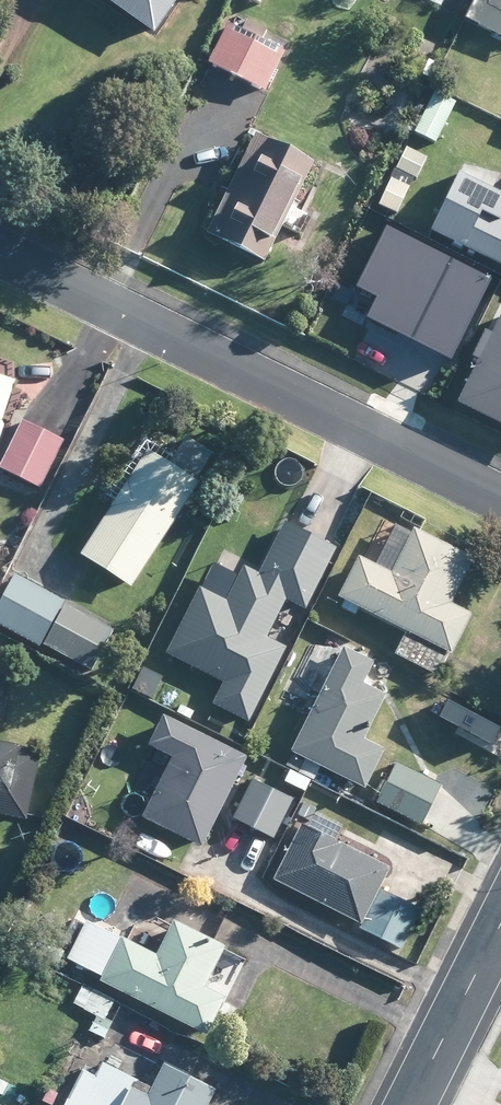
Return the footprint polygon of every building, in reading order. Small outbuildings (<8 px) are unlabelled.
[(144,32),(167,0),(98,0),(144,32)] [(471,25),(500,39),(500,0),(483,0),(471,25)] [(259,91),(280,52),(257,39),(262,29),(242,18),(236,29),(229,26),(224,23),(203,61),(208,64),(259,91)] [(424,97),(417,110),(427,115),(434,102),(424,97)] [(219,191),(198,233),(257,261),(305,162),(247,133),(226,177),(223,184),(219,191)] [(457,173),(452,172),(424,229),(499,265),(500,260),(500,195),(457,173)] [(304,213),(297,209),(290,205),(279,225),(294,233),(304,213)] [(451,283),(457,270),(459,265),(410,242),(392,281),(359,265),(352,281),(384,295),(384,293),(391,297),(379,322),(422,341),(432,319),(434,319),(451,283)] [(471,276),(473,272),(476,265),(464,259),(459,271),(471,276)] [(498,306),(493,316),(484,333),(477,330),(465,356),(471,360),(450,401),(500,428),(500,308),(498,306)] [(16,378),(0,372),(0,453),(2,452),(12,424),(10,421),(17,399),(24,380),(16,378)] [(47,487),(71,439),(30,418),(6,466),(47,487)] [(207,482),(204,479),(157,449),(122,504),(90,554),(140,586),(207,482)] [(229,599),(201,585),(167,650),(223,679),(212,699),(247,717),(285,644),(265,633),(285,596),(304,606),(336,546),(285,520),(258,572),(246,565),(229,599)] [(453,660),(455,656),(457,652),(460,653),(479,614),(458,603),(481,557),(421,527),(418,532),(415,538),(395,528),(379,562),(366,555),(346,596),(413,630),(402,653),(445,675),(449,666),(451,664),(453,660)] [(12,557),(0,551),(0,580),(12,557)] [(69,599),(22,573),(0,612),(0,620),(46,646),(71,600),(69,599)] [(121,629),(115,627),(71,603),(50,644),(99,670),(121,629)] [(371,683),(382,661),(353,646),(316,718),(306,713),(300,725),(310,730),(300,751),(374,788),(393,748),(373,738),(390,704),(394,696),(394,694),(389,691),(371,683)] [(203,842),(246,756),(162,715),(148,744),(169,754),(141,812),(203,842)] [(36,820),(50,750),(0,741),(0,813),(36,820)] [(432,777),(421,772),(403,763),(383,803),(424,823),(428,824),(446,788),(448,784),(432,777)] [(274,835),(291,796),(249,778),(232,818),(274,835)] [(362,918),(387,864),(303,824),(277,877),(362,918)] [(418,904),(380,887),(360,928),(398,946),(418,904)] [(215,1035),(234,999),(235,997),(214,986),(234,946),(181,919),(178,925),(163,955),(126,936),(107,926),(93,920),(74,958),(110,977),(108,981),(215,1035)] [(122,1024),(129,1008),(131,1005),(86,983),(76,1001),(91,1009),(98,1012),(122,1024)] [(223,1089),(172,1063),(155,1095),(139,1086),(143,1079),(109,1062),(102,1076),(88,1069),(73,1098),(60,1091),(56,1089),(50,1101),(58,1104),(215,1104),(223,1089)]
